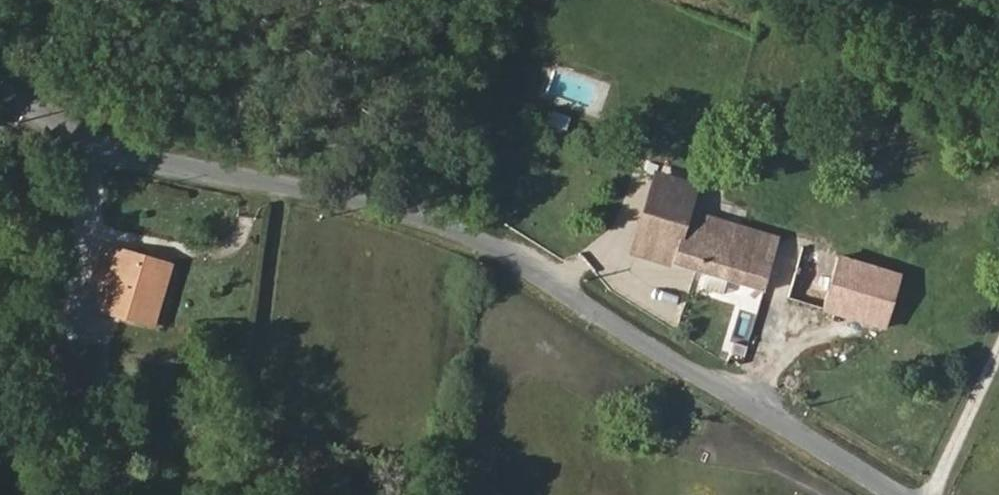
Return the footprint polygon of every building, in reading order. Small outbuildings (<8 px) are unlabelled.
[(566,126),(570,114),(552,109),(549,120),(566,126)] [(643,255),(667,176),(657,173),(632,251),(643,255)] [(716,243),(723,221),(697,213),(698,208),(701,209),(707,188),(667,176),(643,255),(672,263),(708,274),(714,276),(722,252),(719,251),(721,244),(716,243)] [(901,275),(723,221),(716,243),(721,244),(719,251),(722,252),(714,276),(727,280),(885,327),(901,275)] [(151,300),(162,262),(116,249),(115,253),(102,249),(93,280),(105,285),(98,307),(144,321),(151,300)] [(157,302),(169,264),(162,262),(151,300),(157,302)] [(723,294),(727,280),(714,276),(708,274),(704,288),(723,294)]
